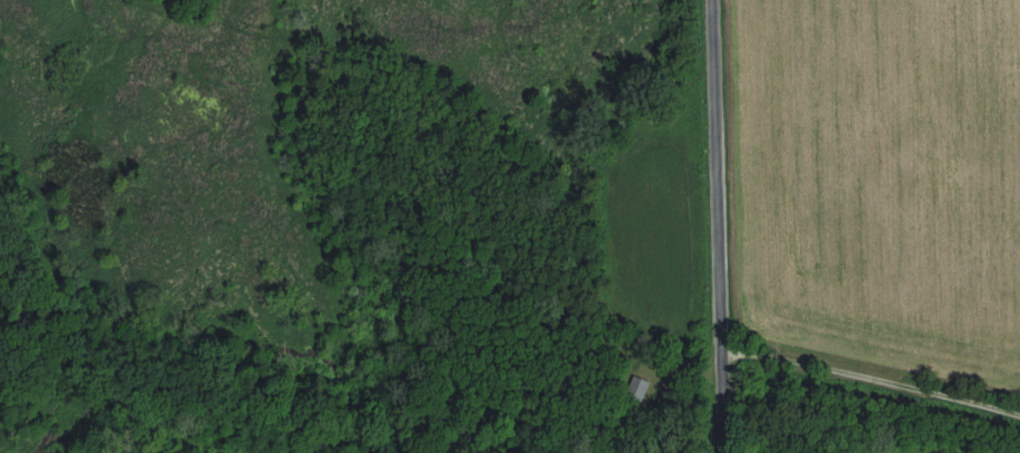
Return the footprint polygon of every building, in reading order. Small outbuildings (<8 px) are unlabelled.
[(651,380),(634,374),(626,395),(643,402),(651,380)]
